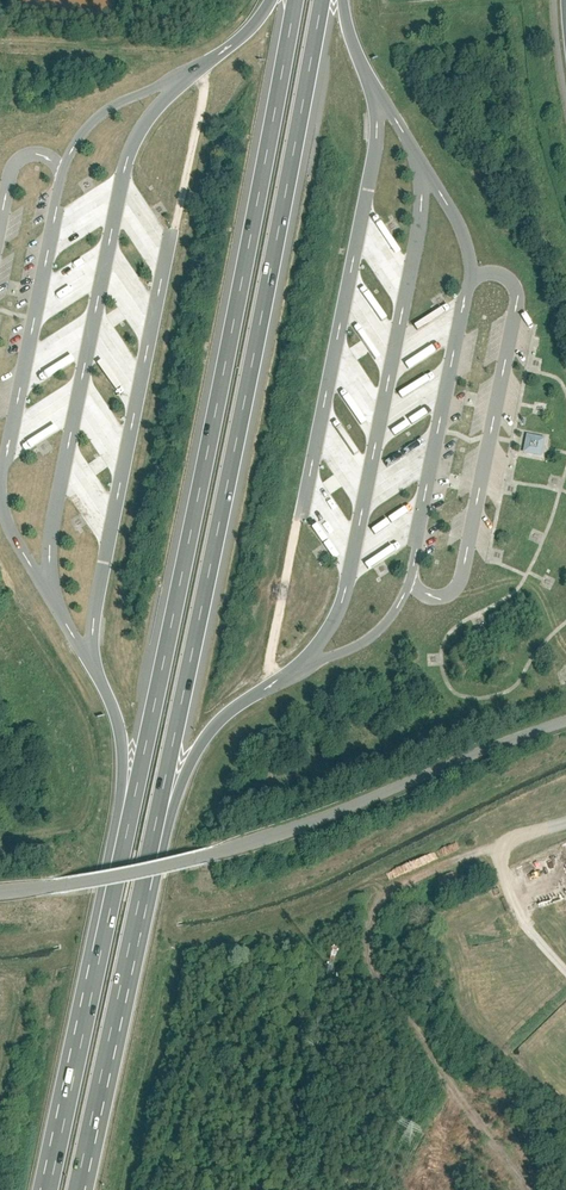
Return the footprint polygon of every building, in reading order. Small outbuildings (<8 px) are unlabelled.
[(527,452),(545,456),(549,438),(531,434),(527,452)]
